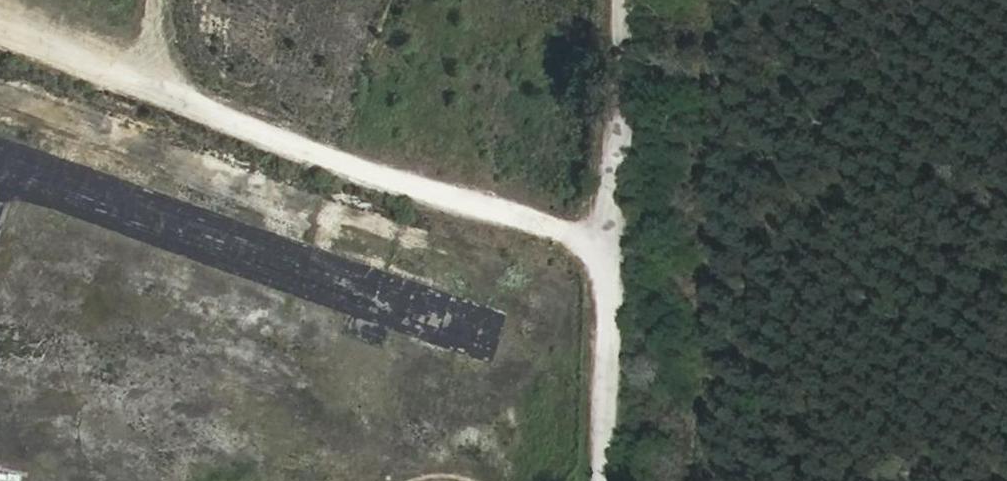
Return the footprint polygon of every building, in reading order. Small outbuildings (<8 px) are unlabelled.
[(23,470),(0,466),(0,480),(21,480),(23,470)]
